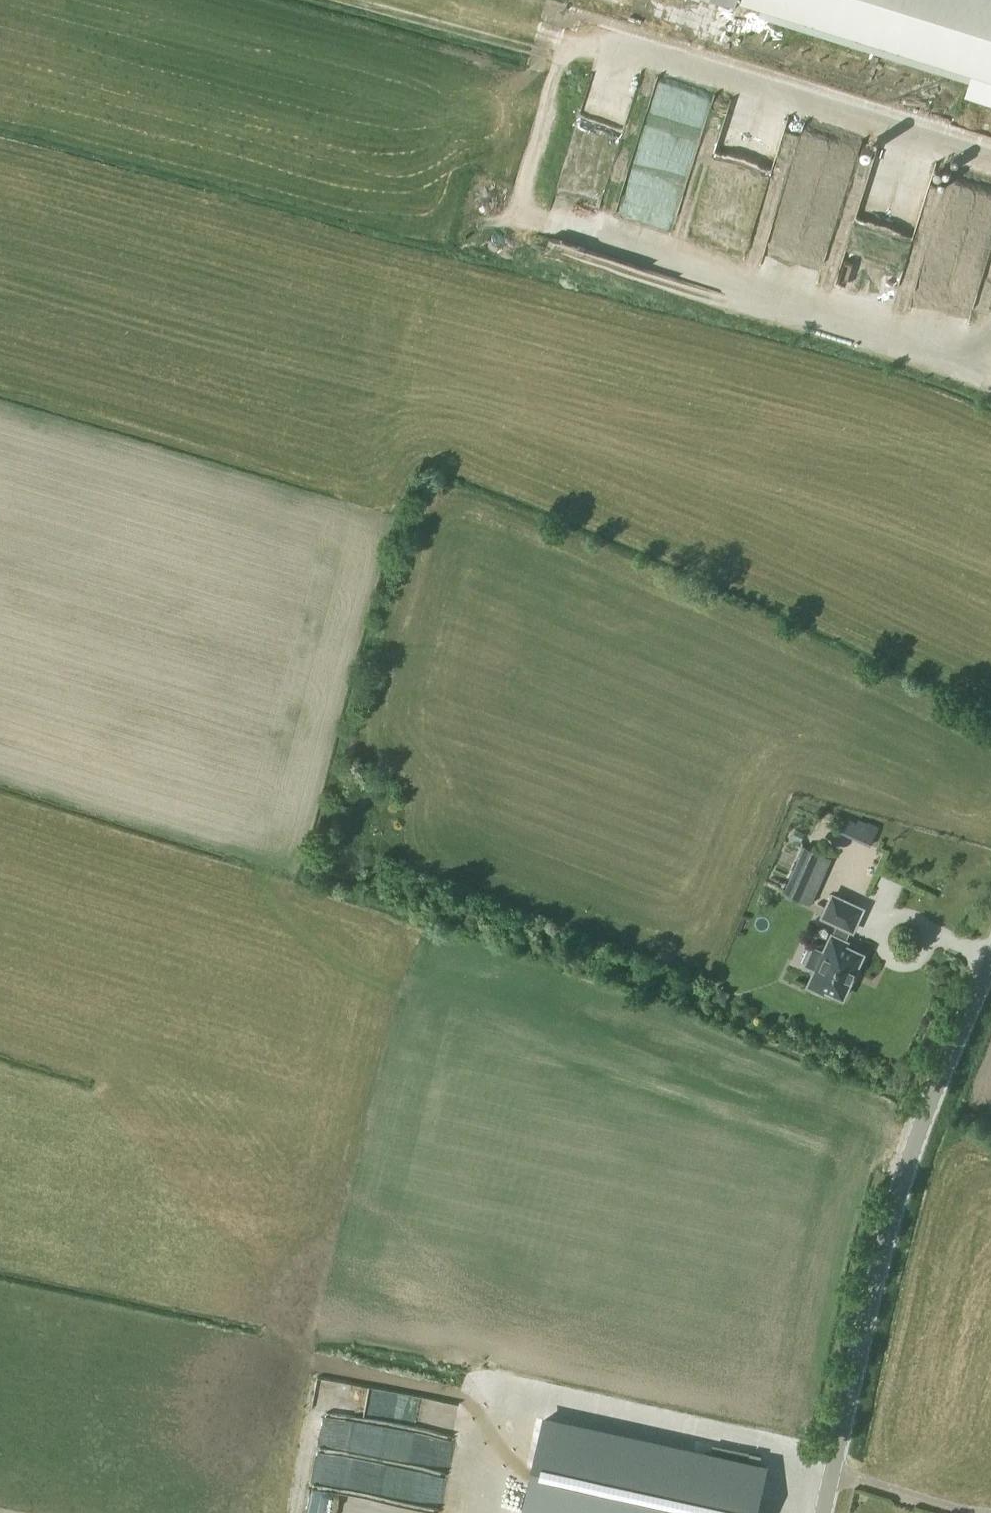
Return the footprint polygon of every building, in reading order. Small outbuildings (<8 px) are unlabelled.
[(748,5),(990,80),(990,0),(749,0),(748,5)] [(812,904),(832,859),(805,847),(785,892),(812,904)] [(844,998),(864,954),(846,946),(848,942),(846,942),(852,930),(854,931),(864,909),(834,896),(824,917),(840,924),(810,986),(825,993),(826,989),(844,998)] [(762,1455),(750,1453),(748,1462),(759,1465),(762,1455)]
